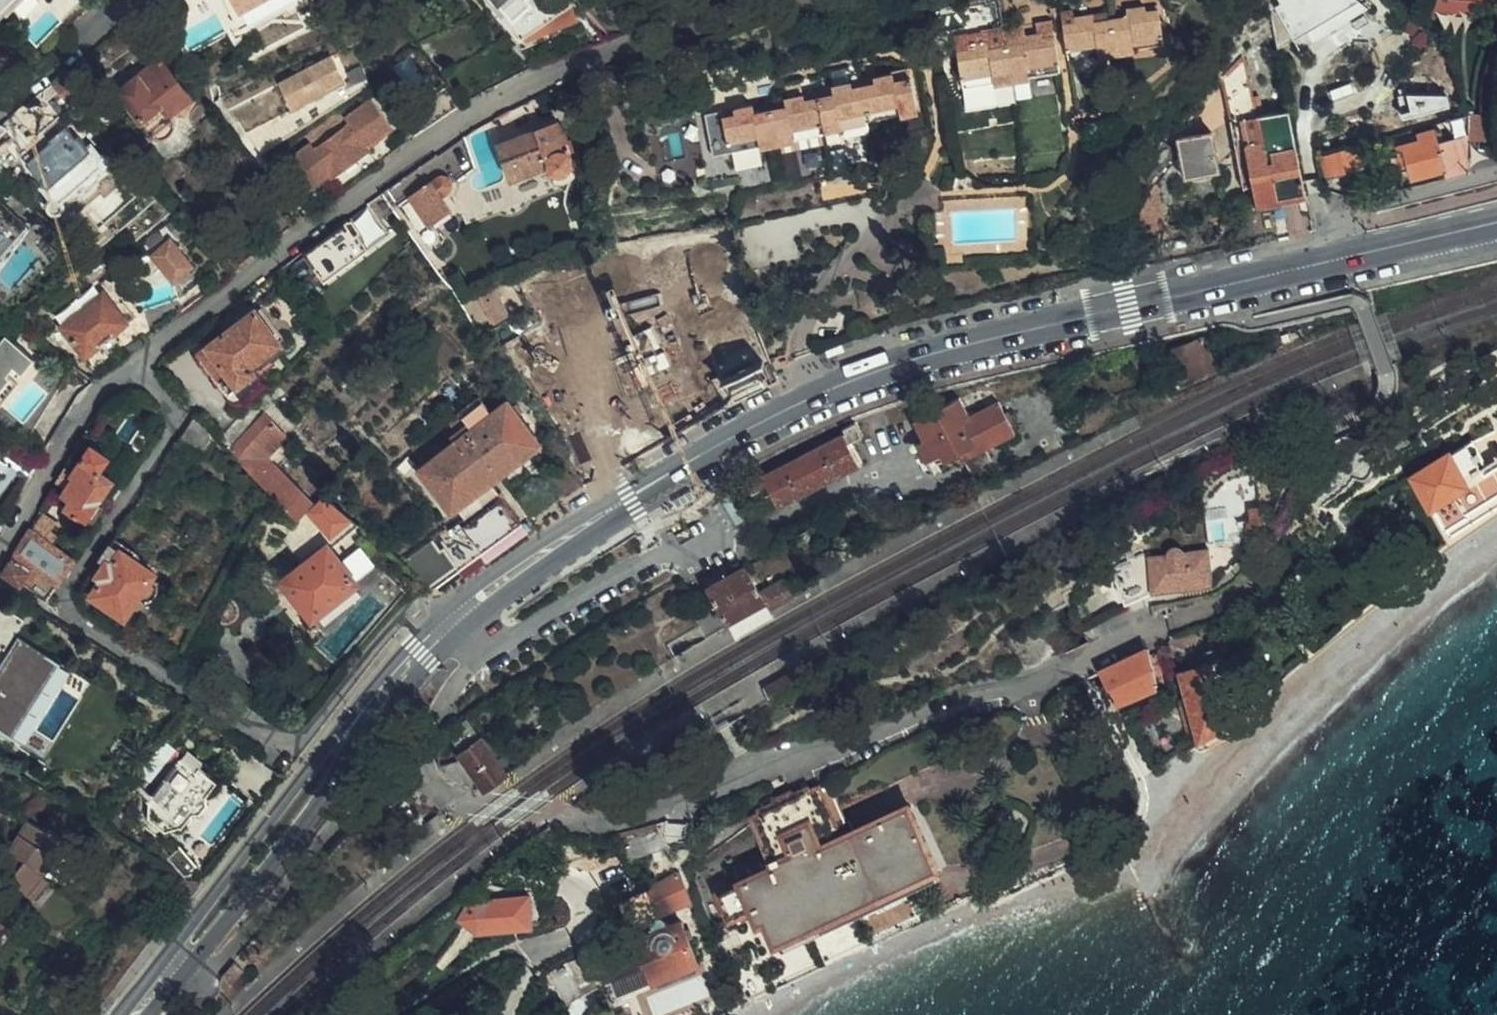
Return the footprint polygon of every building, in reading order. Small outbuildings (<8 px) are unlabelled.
[(8,17),(24,0),(0,0),(0,9),(8,17)] [(68,15),(82,0),(54,0),(68,15)] [(68,15),(71,19),(95,0),(82,0),(68,15)] [(236,0),(228,0),(245,31),(250,28),(236,0)] [(250,28),(302,0),(236,0),(250,28)] [(510,15),(528,0),(497,0),(510,15)] [(1358,0),(1294,0),(1269,16),(1276,52),(1358,0)] [(1443,6),(1480,10),(1481,0),(1444,0),(1443,6)] [(1061,19),(1065,44),(1094,39),(1095,44),(1113,41),(1129,38),(1128,34),(1158,29),(1154,4),(1141,6),(1140,1),(1123,4),(1124,13),(1091,18),(1090,9),(1074,12),(1075,17),(1061,19)] [(956,48),(960,72),(990,67),(992,78),(993,81),(1016,76),(1027,75),(1027,72),(1025,62),(1055,57),(1047,15),(1031,17),(1033,30),(1020,32),(1017,20),(999,23),(1002,35),(969,41),(970,46),(956,48)] [(1160,40),(1158,29),(1128,34),(1129,38),(1130,44),(1160,40)] [(1113,41),(1114,50),(1130,47),(1130,44),(1129,38),(1113,41)] [(1094,39),(1065,44),(1067,55),(1096,50),(1095,44),(1094,39)] [(1095,44),(1096,50),(1097,53),(1114,50),(1113,41),(1095,44)] [(889,59),(872,63),(873,67),(861,70),(849,73),(848,71),(815,79),(816,86),(803,90),(802,86),(731,106),(732,109),(720,112),(718,105),(702,110),(713,151),(729,147),(727,137),(757,129),(760,139),(761,143),(796,134),(794,129),(791,119),(821,111),(824,121),(842,117),(841,114),(839,105),(867,97),(897,89),(899,98),(900,101),(917,96),(906,55),(901,56),(901,54),(888,56),(889,59)] [(1056,66),(1055,57),(1025,62),(1027,72),(1056,66)] [(194,98),(164,59),(123,91),(160,138),(166,137),(174,134),(178,126),(171,116),(194,98)] [(348,85),(334,60),(282,86),(297,111),(348,85)] [(873,67),(872,63),(871,60),(859,63),(861,70),(873,67)] [(1256,204),(1307,194),(1289,111),(1257,118),(1256,113),(1253,98),(1245,60),(1223,80),(1237,156),(1246,153),(1253,186),(1256,204)] [(861,70),(859,63),(846,66),(848,71),(849,73),(861,70)] [(990,67),(960,72),(962,84),(992,78),(990,67)] [(90,88),(73,68),(55,83),(60,88),(73,102),(90,88)] [(816,86),(815,79),(801,82),(802,86),(803,90),(816,86)] [(54,117),(73,102),(60,88),(41,103),(54,117)] [(870,106),(899,98),(897,89),(867,97),(870,106)] [(841,114),(870,106),(867,97),(839,105),(841,114)] [(1259,97),(1253,98),(1256,113),(1261,112),(1259,97)] [(319,148),(316,144),(290,163),(311,191),(336,173),(339,177),(375,151),(372,146),(397,128),(377,100),(349,120),(352,124),(319,148)] [(732,109),(731,106),(729,102),(718,105),(720,112),(732,109)] [(794,129),(824,121),(821,111),(791,119),(794,129)] [(1492,137),(1491,113),(1472,114),(1472,138),(1492,137)] [(1468,132),(1469,116),(1454,120),(1438,123),(1450,138),(1468,132)] [(559,123),(500,146),(513,183),(489,193),(491,197),(462,209),(468,225),(500,213),(509,214),(518,213),(525,208),(529,201),(562,188),(557,177),(561,175),(565,175),(569,173),(573,169),(575,164),(571,153),(576,151),(572,140),(569,141),(566,142),(560,126),(559,123)] [(563,125),(560,126),(566,142),(569,141),(563,125)] [(817,136),(824,163),(874,150),(868,127),(834,136),(833,132),(817,136)] [(729,147),(760,139),(757,129),(727,137),(729,147)] [(1177,138),(1180,152),(1184,177),(1220,169),(1213,130),(1177,138)] [(1445,178),(1466,173),(1468,137),(1438,146),(1437,141),(1435,131),(1413,134),(1415,141),(1404,143),(1407,160),(1410,177),(1443,170),(1445,178)] [(1438,146),(1468,137),(1468,132),(1450,138),(1437,141),(1438,146)] [(92,148),(81,136),(39,175),(50,187),(46,191),(57,202),(56,206),(57,211),(61,214),(65,215),(69,214),(72,211),(74,207),(73,203),(71,199),(102,171),(106,172),(110,172),(114,170),(116,166),(116,162),(114,158),(111,155),(107,155),(104,156),(95,146),(92,148)] [(431,164),(423,169),(428,178),(444,168),(453,183),(474,168),(464,138),(431,164)] [(1402,161),(1407,160),(1404,143),(1398,144),(1402,161)] [(1145,175),(1149,192),(1154,184),(1165,169),(1179,152),(1170,145),(1145,175)] [(1321,151),(1324,175),(1359,171),(1356,147),(1321,151)] [(738,186),(736,218),(737,220),(882,181),(874,150),(824,163),(738,186)] [(1244,188),(1253,186),(1246,153),(1237,156),(1244,188)] [(453,183),(444,168),(428,178),(423,169),(411,177),(392,188),(383,194),(395,210),(410,198),(410,199),(430,226),(420,234),(431,250),(438,249),(442,246),(444,242),(445,239),(434,224),(453,211),(444,198),(452,191),(454,187),(453,183)] [(1149,192),(1148,193),(1139,211),(1126,236),(1164,228),(1154,184),(1149,192)] [(0,201),(0,264),(8,255),(4,252),(28,227),(20,220),(28,211),(18,201),(10,210),(0,201)] [(736,218),(655,234),(674,278),(619,311),(630,330),(684,298),(724,383),(765,364),(718,256),(733,249),(730,227),(737,225),(737,220),(736,218)] [(384,245),(372,227),(341,249),(353,267),(384,245)] [(172,240),(154,256),(177,280),(194,264),(172,240)] [(964,243),(953,245),(941,247),(945,267),(968,263),(964,243)] [(1142,258),(1141,247),(1125,250),(1126,260),(1142,258)] [(89,256),(75,265),(77,266),(80,269),(85,273),(90,270),(92,274),(102,268),(89,256)] [(66,280),(80,269),(77,266),(71,271),(68,272),(67,274),(63,277),(66,280)] [(508,277),(479,295),(498,325),(512,316),(501,297),(515,289),(508,277)] [(154,330),(179,310),(175,300),(181,298),(174,280),(139,294),(154,330)] [(91,292),(58,320),(66,329),(105,297),(101,293),(98,291),(91,292)] [(66,329),(66,330),(89,358),(91,359),(139,319),(128,306),(121,313),(106,296),(105,297),(66,329)] [(179,310),(154,330),(156,336),(181,316),(179,310)] [(259,310),(201,354),(232,392),(259,372),(254,366),(286,341),(259,310)] [(0,345),(0,405),(3,408),(4,406),(16,415),(15,414),(11,410),(33,382),(24,375),(36,360),(6,337),(0,345)] [(1213,368),(1205,345),(1202,340),(1170,353),(1180,380),(1213,368)] [(232,392),(201,354),(197,357),(232,400),(237,404),(242,404),(268,383),(259,372),(232,392)] [(50,394),(49,394),(27,423),(23,420),(22,420),(28,424),(50,394)] [(50,394),(28,424),(37,431),(55,399),(50,394)] [(500,408),(489,394),(480,400),(454,420),(460,428),(453,434),(457,440),(420,467),(453,513),(543,445),(510,400),(500,408)] [(1017,442),(1009,426),(1000,409),(971,424),(961,405),(916,428),(924,445),(919,449),(930,469),(959,455),(966,469),(1017,442)] [(271,415),(233,453),(235,454),(290,511),(302,492),(263,452),(285,430),(271,415)] [(219,438),(200,417),(186,438),(209,453),(219,438)] [(758,472),(745,479),(753,493),(764,487),(775,508),(861,463),(851,443),(864,436),(857,424),(844,430),(846,434),(760,477),(758,472)] [(437,433),(417,448),(422,456),(443,441),(437,433)] [(1482,439),(1418,478),(1450,529),(1496,499),(1496,433),(1482,439)] [(44,463),(22,446),(7,466),(31,483),(44,463)] [(76,475),(68,486),(63,494),(72,500),(67,508),(88,522),(91,517),(97,521),(109,502),(112,505),(125,486),(104,472),(112,460),(92,447),(74,474),(76,475)] [(575,472),(560,466),(555,480),(570,485),(575,472)] [(67,469),(60,481),(68,486),(76,475),(74,474),(67,469)] [(324,493),(303,524),(293,535),(290,542),(301,558),(330,534),(336,541),(359,523),(324,493)] [(435,589),(522,525),(499,494),(449,534),(446,530),(402,561),(435,589)] [(1455,537),(1496,510),(1496,499),(1450,529),(1455,537)] [(1253,512),(1273,505),(1272,503),(1252,508),(1253,512)] [(1275,511),(1273,505),(1253,512),(1256,518),(1250,522),(1249,528),(1252,534),(1258,536),(1263,536),(1268,529),(1267,525),(1266,522),(1275,511)] [(77,559),(32,529),(4,574),(24,586),(37,567),(61,583),(77,559)] [(157,574),(114,543),(111,548),(102,560),(108,564),(100,576),(104,579),(92,595),(125,618),(139,599),(154,578),(157,574)] [(357,582),(327,545),(307,560),(284,579),(313,616),(357,582)] [(1150,597),(1220,583),(1212,548),(1187,554),(1182,550),(1176,551),(1172,554),(1171,558),(1172,560),(1158,563),(1149,557),(1117,569),(1116,580),(1135,603),(1150,597)] [(729,622),(768,601),(763,593),(748,567),(709,587),(729,622)] [(159,583),(154,578),(139,599),(144,600),(149,599),(153,596),(158,589),(159,583)] [(763,593),(768,601),(772,608),(794,595),(791,589),(785,580),(763,593)] [(240,600),(223,590),(209,614),(225,623),(233,622),(239,620),(243,614),(243,607),(240,600)] [(772,608),(768,601),(729,622),(739,641),(770,623),(778,618),(772,608)] [(93,681),(19,635),(0,666),(0,729),(19,741),(18,742),(45,758),(93,681)] [(1106,672),(1124,705),(1161,684),(1152,651),(1106,672)] [(1206,743),(1231,729),(1223,702),(1232,699),(1229,687),(1233,680),(1236,679),(1231,658),(1185,670),(1193,698),(1206,743)] [(811,679),(804,666),(769,687),(777,699),(811,679)] [(1171,707),(1164,694),(1128,714),(1136,728),(1171,707)] [(1195,749),(1206,743),(1193,698),(1180,703),(1195,749)] [(510,774),(475,724),(455,736),(467,754),(465,756),(488,789),(498,782),(510,774)] [(944,758),(930,729),(874,756),(870,749),(826,770),(830,778),(764,811),(767,816),(754,821),(776,868),(739,885),(730,866),(712,874),(735,920),(754,911),(762,927),(769,924),(780,945),(858,911),(857,908),(920,877),(922,880),(943,870),(912,805),(826,845),(821,833),(848,820),(840,801),(882,780),(886,787),(944,758)] [(171,768),(182,750),(168,741),(157,759),(171,768)] [(195,773),(179,762),(147,801),(164,814),(158,821),(176,835),(193,813),(202,813),(207,806),(206,796),(217,782),(199,768),(195,773)] [(71,836),(31,817),(18,843),(3,861),(32,888),(48,871),(56,852),(62,855),(71,836)] [(673,818),(664,817),(659,818),(671,836),(682,831),(673,818)] [(676,875),(652,890),(662,910),(688,897),(676,875)] [(484,884),(465,897),(465,899),(487,896),(484,884)] [(7,938),(31,915),(8,891),(0,898),(0,931),(7,938)] [(487,896),(465,899),(472,943),(500,939),(499,930),(530,926),(526,898),(489,902),(487,896)] [(668,930),(671,929),(667,920),(661,918),(656,920),(654,924),(656,930),(666,926),(668,930)] [(681,925),(697,966),(701,964),(692,941),(694,939),(691,930),(688,931),(685,923),(681,925)] [(642,946),(649,962),(657,982),(697,966),(681,925),(671,929),(668,930),(666,926),(656,930),(657,935),(640,941),(642,946)] [(601,980),(649,962),(642,946),(630,950),(634,959),(598,973),(601,978),(601,980)] [(630,948),(593,963),(598,973),(634,959),(630,950),(630,948)] [(586,985),(601,978),(598,973),(593,963),(590,957),(552,973),(556,984),(580,974),(586,985)] [(245,975),(235,965),(218,981),(228,992),(245,975)]
